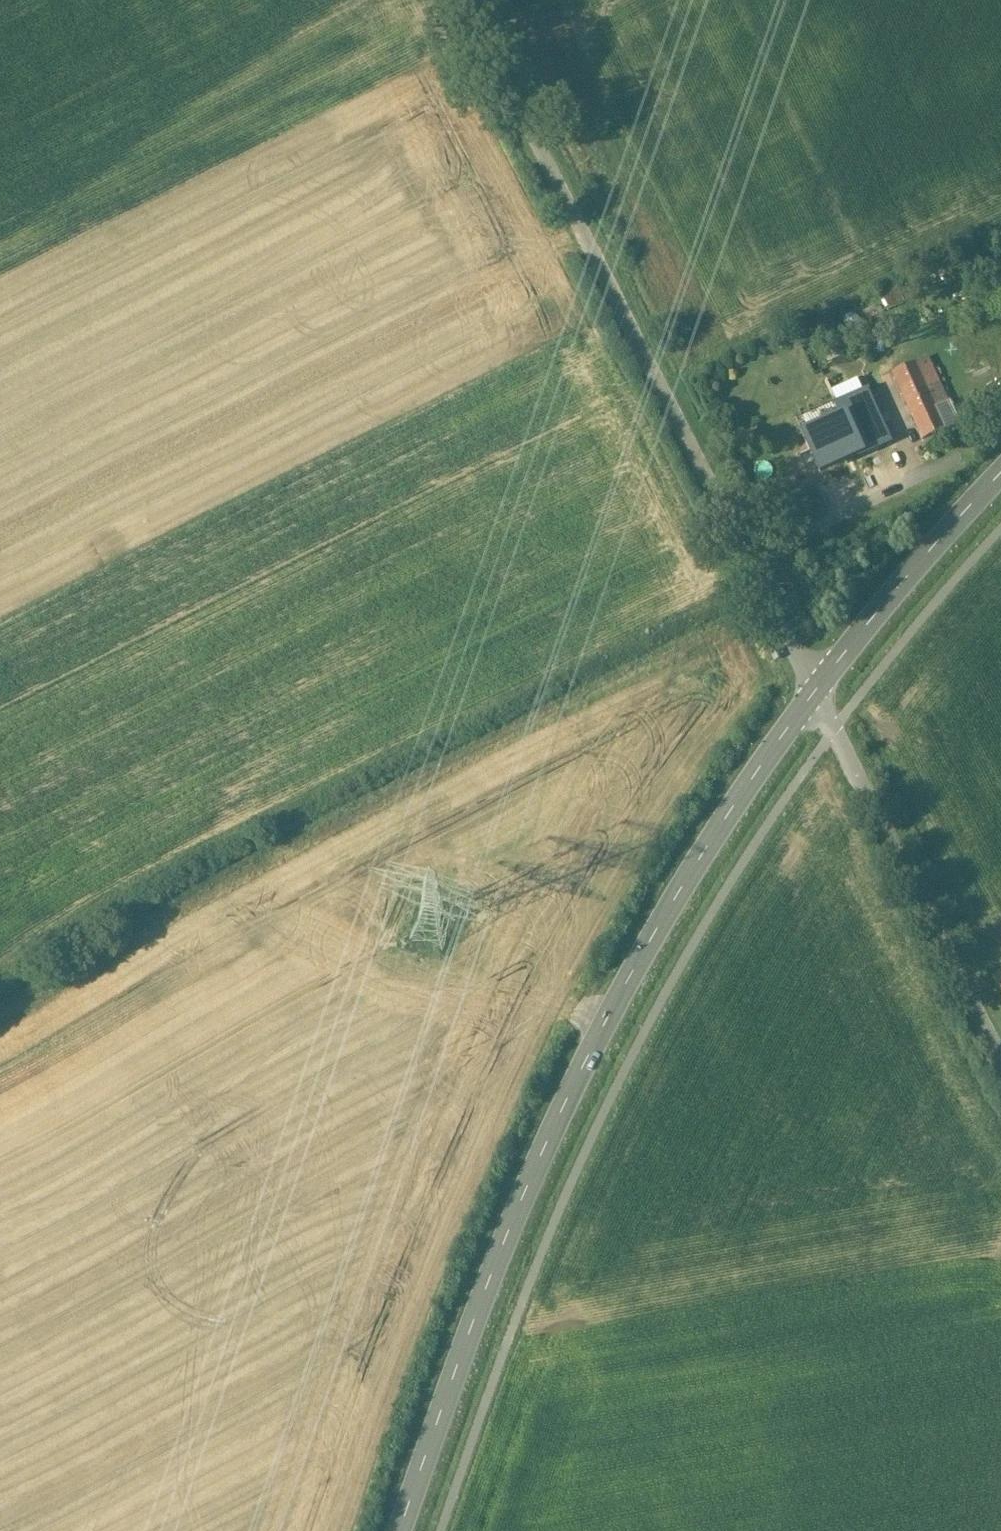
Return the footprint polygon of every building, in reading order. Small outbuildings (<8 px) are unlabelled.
[(927,361),(916,365),(916,366),(893,376),(911,416),(934,405),(945,400),(927,361)] [(867,393),(837,406),(834,400),(795,417),(820,471),(859,453),(860,456),(889,443),(867,393)] [(993,979),(1000,994),(1000,975),(993,979)]
